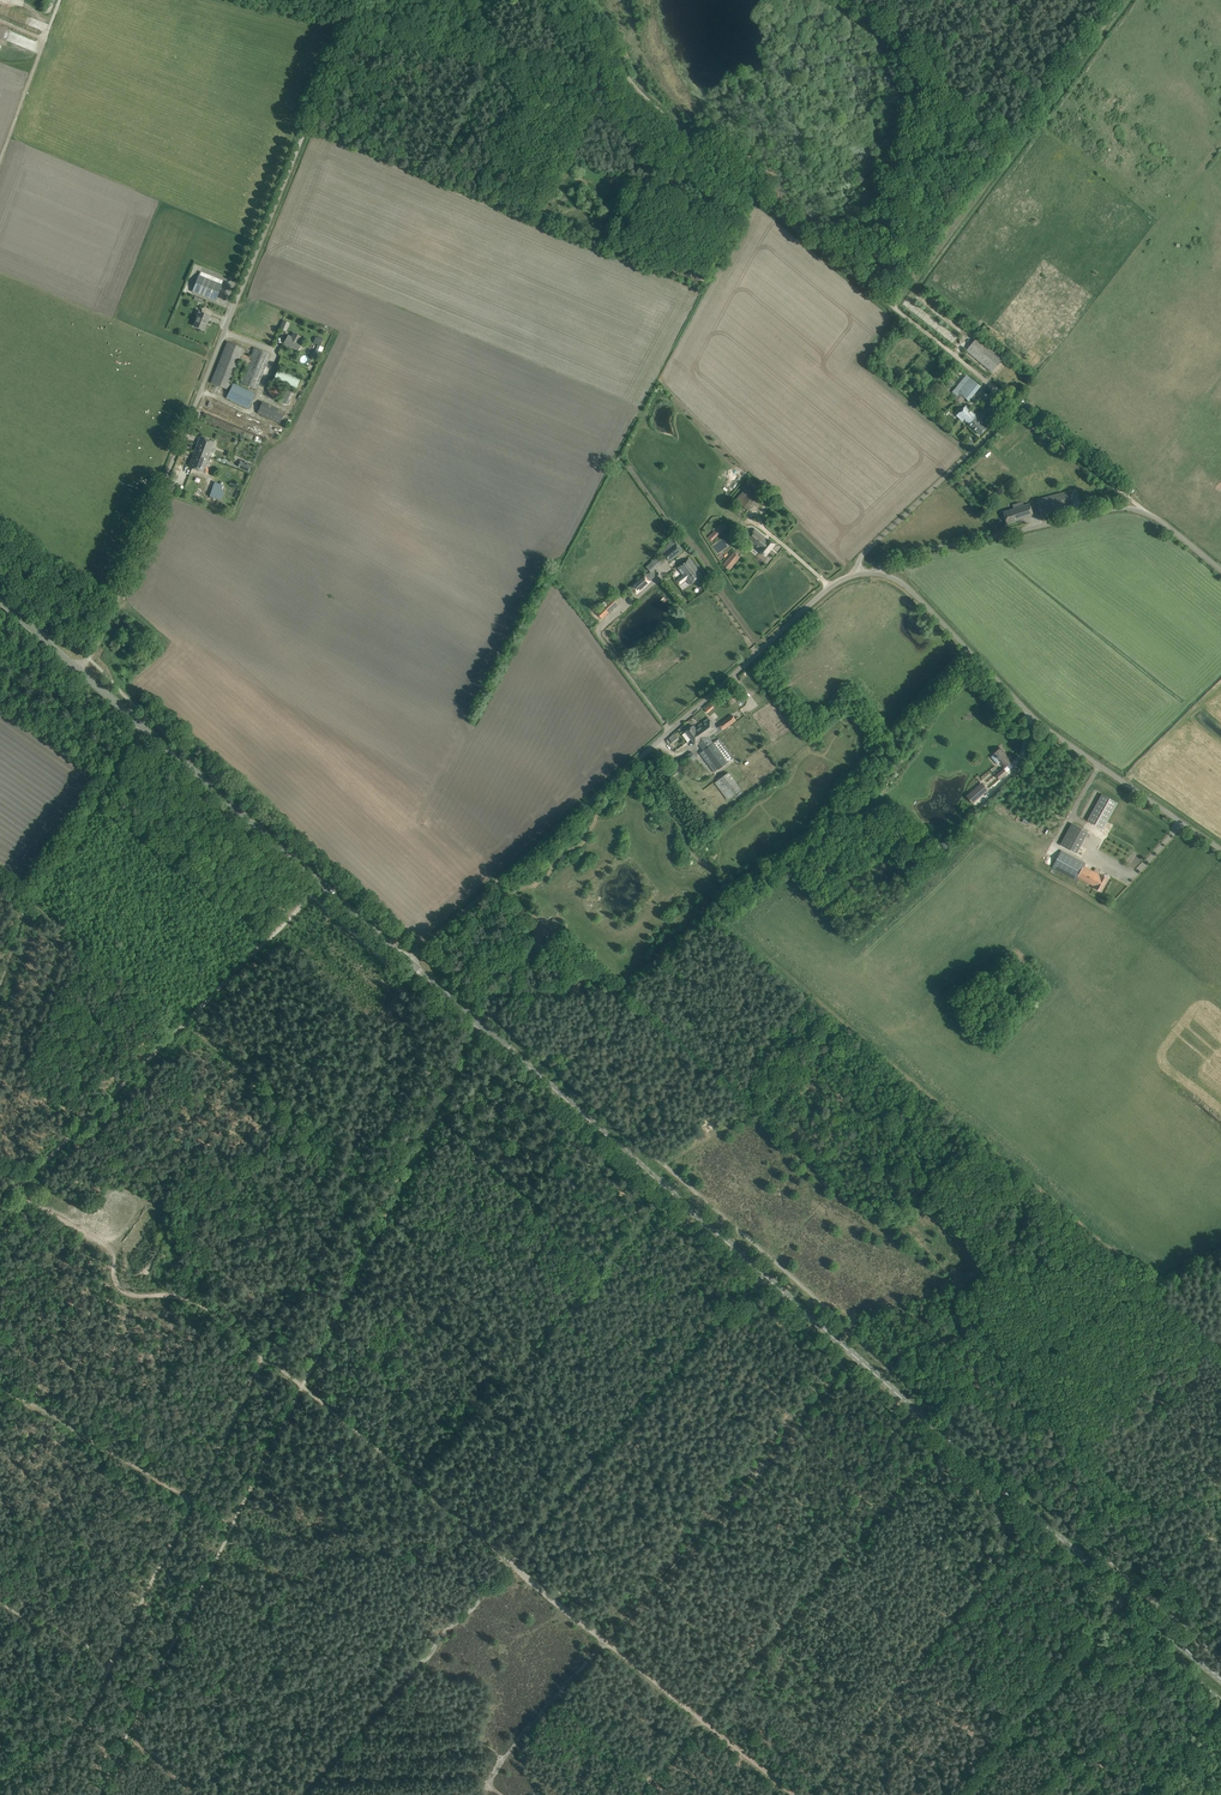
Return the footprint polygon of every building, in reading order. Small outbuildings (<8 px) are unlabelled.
[(55,0),(48,0),(44,12),(51,14),(55,0)] [(215,300),(222,284),(199,275),(192,291),(215,300)] [(209,316),(204,314),(198,311),(196,317),(198,317),(194,326),(203,329),(206,320),(207,321),(209,316)] [(287,331),(290,323),(283,320),(280,328),(287,331)] [(291,337),(288,335),(284,342),(298,350),(302,343),(299,341),(301,337),(294,333),(291,337)] [(313,342),(321,345),(323,338),(316,335),(313,342)] [(978,336),(970,346),(966,350),(992,372),(1004,357),(978,336)] [(239,361),(242,354),(244,348),(227,341),(211,382),(228,389),(239,361)] [(314,351),(321,354),(323,346),(317,344),(314,351)] [(251,357),(242,354),(239,361),(248,364),(241,383),(256,389),(270,354),(254,348),(251,357)] [(301,378),(278,368),(273,380),(296,390),(301,378)] [(980,386),(971,378),(967,375),(953,392),(963,400),(965,397),(969,400),(980,386)] [(946,380),(952,386),(955,382),(949,377),(946,380)] [(236,384),(233,383),(226,398),(248,409),(255,393),(239,386),(240,383),(237,382),(236,384)] [(277,383),(267,387),(271,397),(281,393),(277,383)] [(288,404),(294,391),(287,387),(280,400),(288,404)] [(967,405),(960,412),(958,414),(957,415),(961,419),(962,417),(981,435),(987,427),(984,424),(1003,404),(994,397),(977,415),(967,405)] [(256,413),(279,423),(284,411),(261,401),(256,413)] [(200,437),(194,452),(208,457),(214,442),(200,437)] [(208,457),(194,452),(189,467),(203,472),(208,457)] [(223,459),(218,457),(217,460),(222,462),(237,468),(237,466),(226,461),(226,460),(223,459)] [(240,461),(238,467),(249,472),(252,466),(240,461)] [(213,488),(210,496),(223,500),(225,492),(226,492),(228,487),(213,481),(211,487),(213,488)] [(741,504),(754,489),(749,485),(736,500),(741,504)] [(1074,509),(1073,503),(1069,490),(1036,499),(1041,518),(1074,509)] [(1030,504),(1022,506),(1021,502),(1013,504),(1014,509),(1003,512),(1007,523),(1033,514),(1030,504)] [(721,523),(709,536),(712,540),(725,527),(722,524),(721,523)] [(775,544),(770,540),(769,540),(768,540),(750,526),(743,534),(758,546),(762,541),(766,543),(760,550),(766,555),(775,544)] [(671,541),(659,551),(665,559),(666,558),(668,561),(670,559),(670,560),(683,550),(673,538),(670,540),(671,541)] [(730,570),(740,557),(733,552),(723,565),(730,570)] [(650,570),(660,561),(657,557),(646,567),(650,570)] [(691,584),(702,576),(690,559),(678,567),(684,575),(677,580),(680,584),(686,579),(691,584)] [(636,584),(632,588),(636,593),(640,589),(636,584)] [(602,618),(618,603),(613,597),(597,613),(602,618)] [(704,708),(708,713),(714,707),(710,702),(704,708)] [(723,730),(736,720),(732,715),(719,724),(720,726),(723,730)] [(709,718),(701,724),(709,735),(714,732),(716,735),(723,730),(720,726),(716,728),(709,718)] [(791,719),(790,719),(787,721),(786,721),(791,728),(795,725),(791,719)] [(709,735),(701,724),(695,728),(693,725),(686,731),(682,734),(688,741),(692,739),(696,745),(699,743),(704,749),(700,752),(714,772),(733,758),(719,738),(713,743),(708,737),(709,735)] [(675,733),(667,738),(670,743),(678,739),(675,733)] [(1001,748),(996,751),(994,753),(1006,767),(1013,761),(1001,748)] [(700,754),(695,749),(680,760),(684,766),(700,754)] [(1000,779),(1007,773),(1003,767),(995,774),(1000,779)] [(740,789),(729,773),(715,782),(728,799),(740,789)] [(982,782),(966,796),(973,803),(988,790),(982,782)] [(1103,829),(1118,802),(1102,794),(1087,820),(1103,829)] [(1072,823),(1060,844),(1077,853),(1088,832),(1072,823)] [(1127,853),(1121,849),(1115,859),(1122,862),(1127,853)] [(1101,870),(1096,867),(1094,871),(1084,865),(1085,863),(1061,850),(1052,867),(1076,880),(1077,877),(1094,886),(1094,887),(1101,891),(1109,878),(1101,874),(1101,875),(1099,874),(1101,870)] [(551,933),(546,929),(541,925),(535,931),(534,931),(529,937),(538,945),(543,939),(545,941),(551,933)] [(585,973),(578,980),(572,984),(576,989),(590,978),(585,973)]
